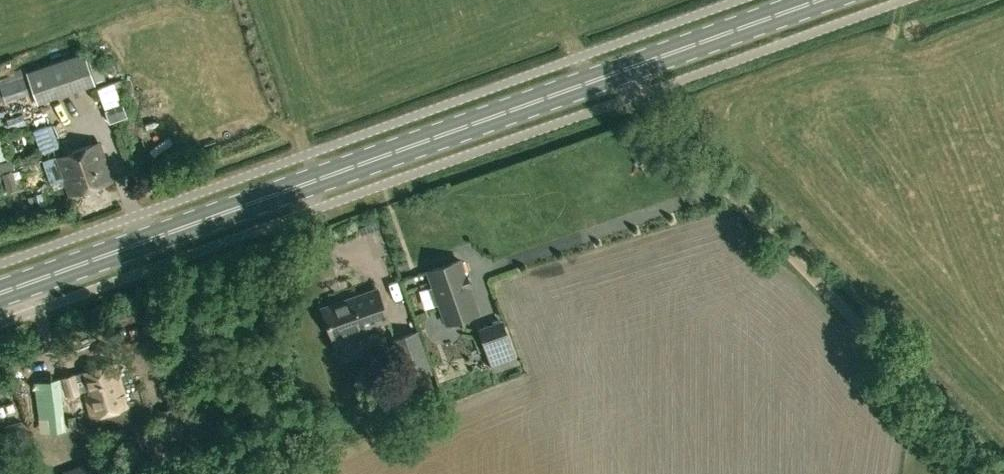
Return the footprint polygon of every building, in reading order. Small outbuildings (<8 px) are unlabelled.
[(96,83),(85,50),(27,70),(26,68),(15,71),(15,72),(0,77),(0,85),(6,102),(24,95),(25,98),(35,96),(38,103),(96,83)] [(114,82),(98,88),(105,110),(109,122),(127,116),(123,104),(122,104),(114,82)] [(70,195),(112,180),(99,142),(42,162),(50,184),(64,179),(70,195)] [(0,162),(0,172),(15,167),(12,158),(0,162)] [(20,172),(1,173),(2,193),(20,192),(20,172)] [(447,323),(478,312),(469,286),(470,285),(466,274),(465,275),(459,259),(428,270),(434,286),(429,288),(434,304),(439,302),(447,323)] [(327,305),(335,331),(391,314),(384,289),(327,305)] [(345,353),(369,343),(362,325),(338,334),(345,353)] [(418,330),(398,337),(412,375),(431,368),(418,330)] [(494,369),(517,361),(510,340),(487,348),(494,369)] [(62,378),(58,379),(62,396),(66,395),(85,390),(92,416),(127,406),(115,363),(61,378),(62,378)]
